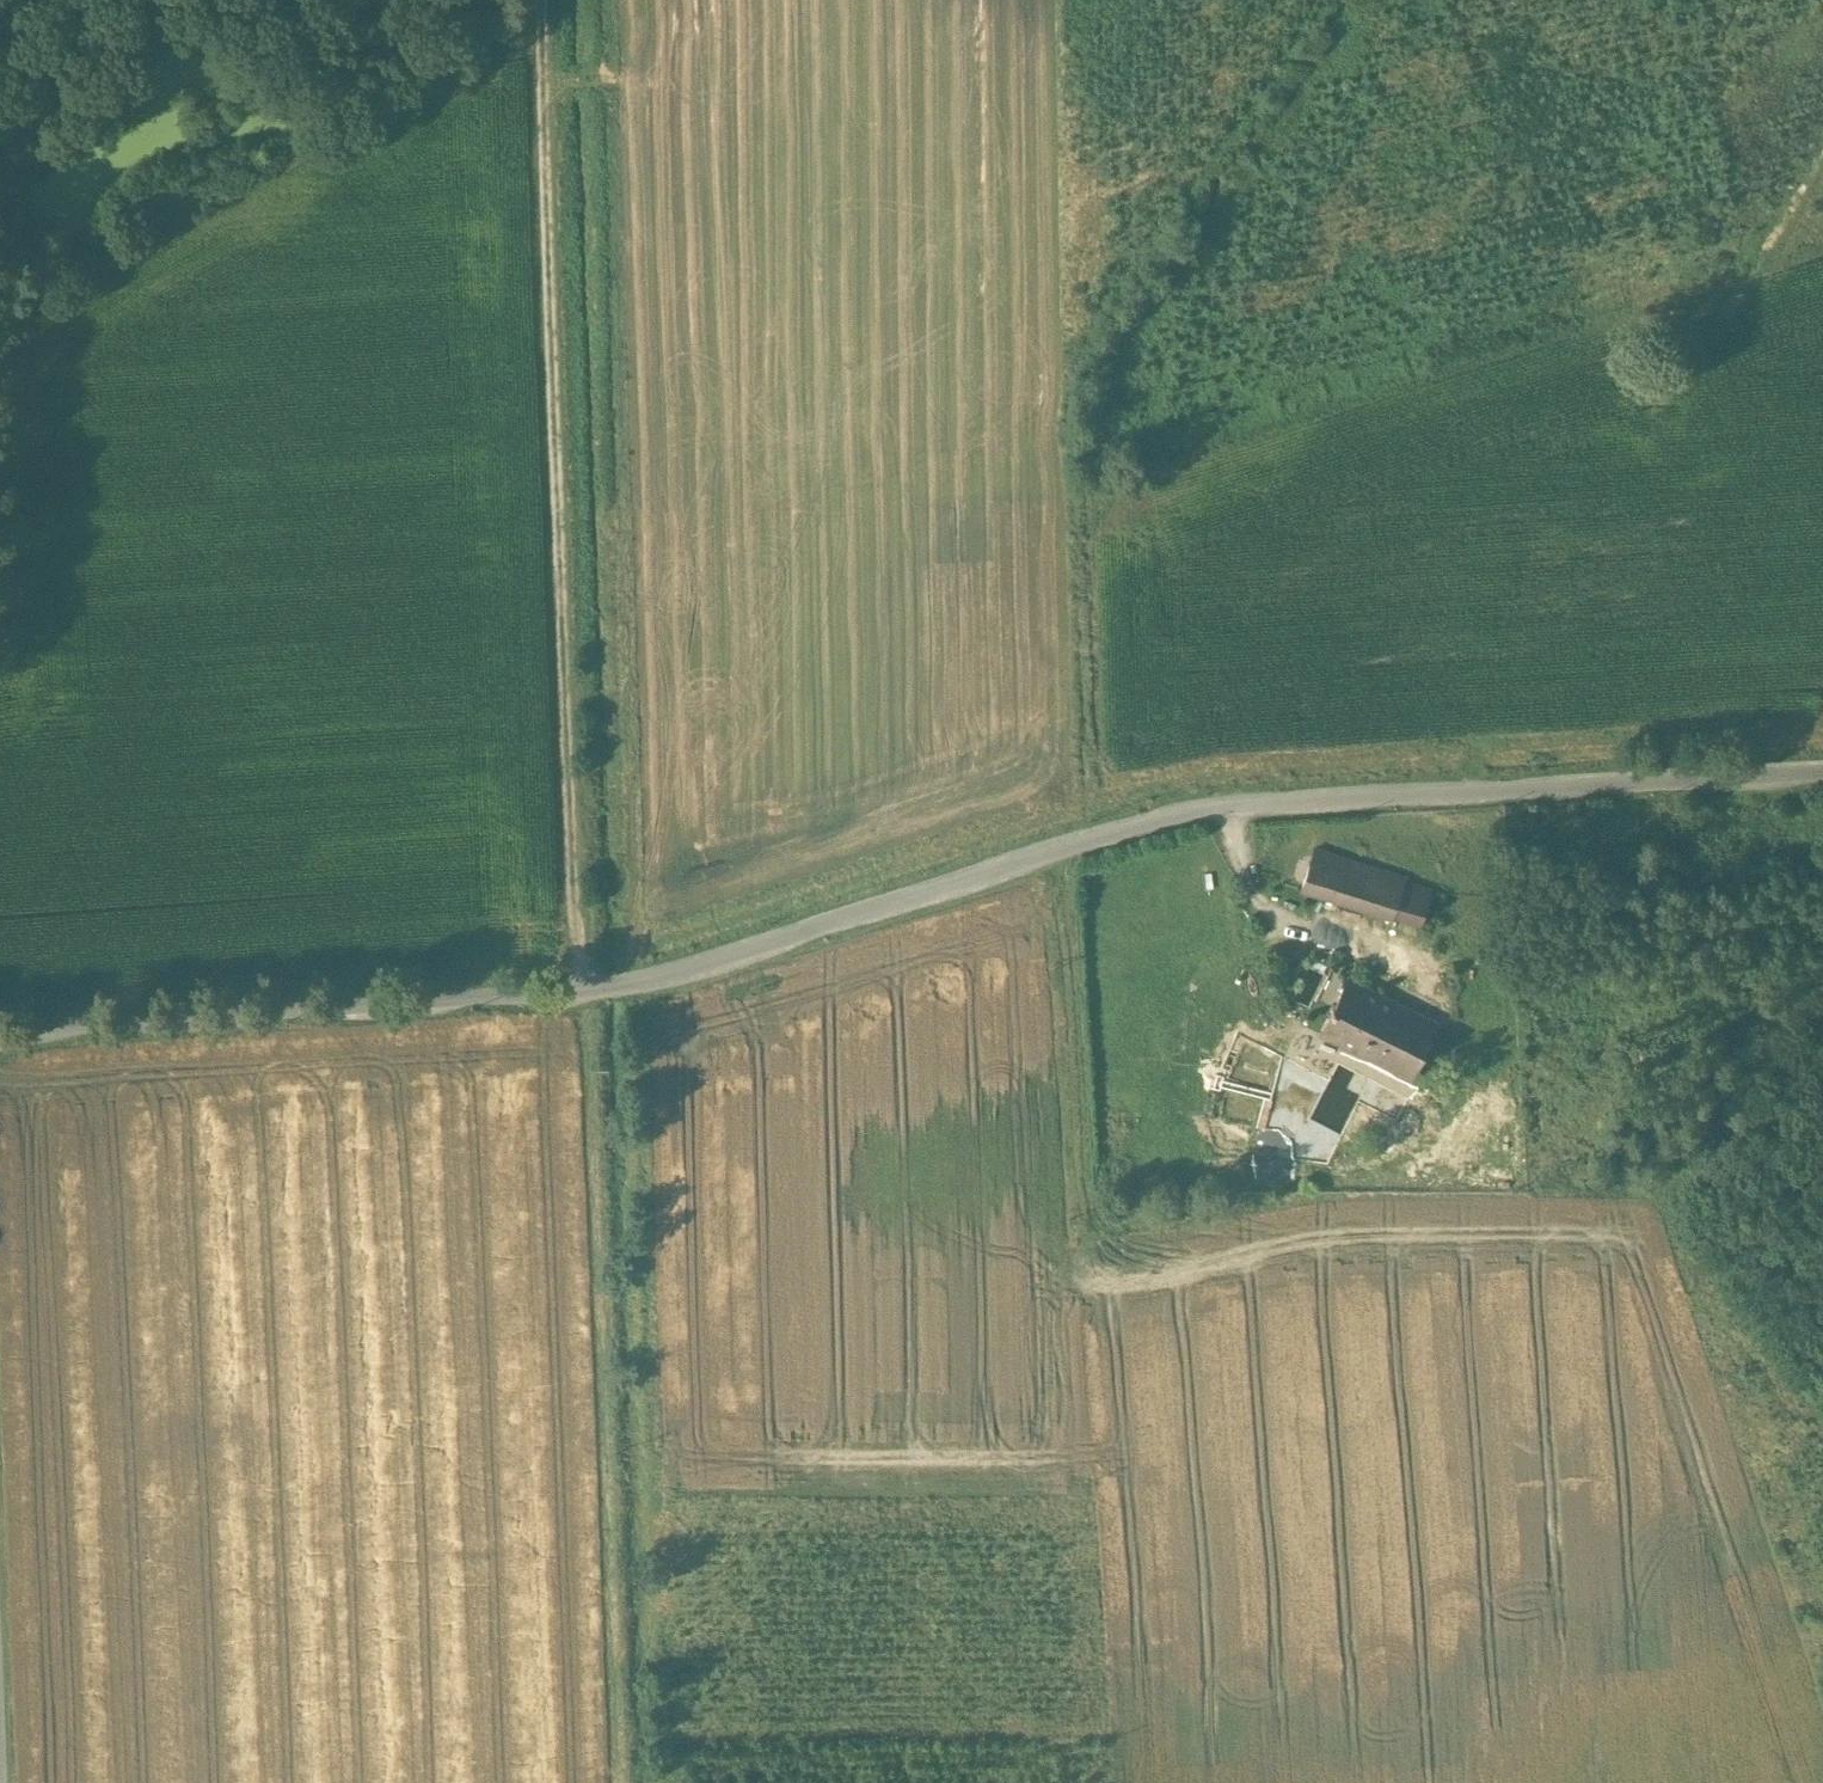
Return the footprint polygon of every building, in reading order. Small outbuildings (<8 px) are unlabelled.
[(1405,876),(1316,849),(1302,889),(1392,916),(1403,881),(1405,876)] [(1393,1001),(1349,979),(1324,1031),(1368,1053),(1393,1001)] [(1402,984),(1393,1001),(1368,1053),(1409,1074),(1443,1005),(1402,984)]
